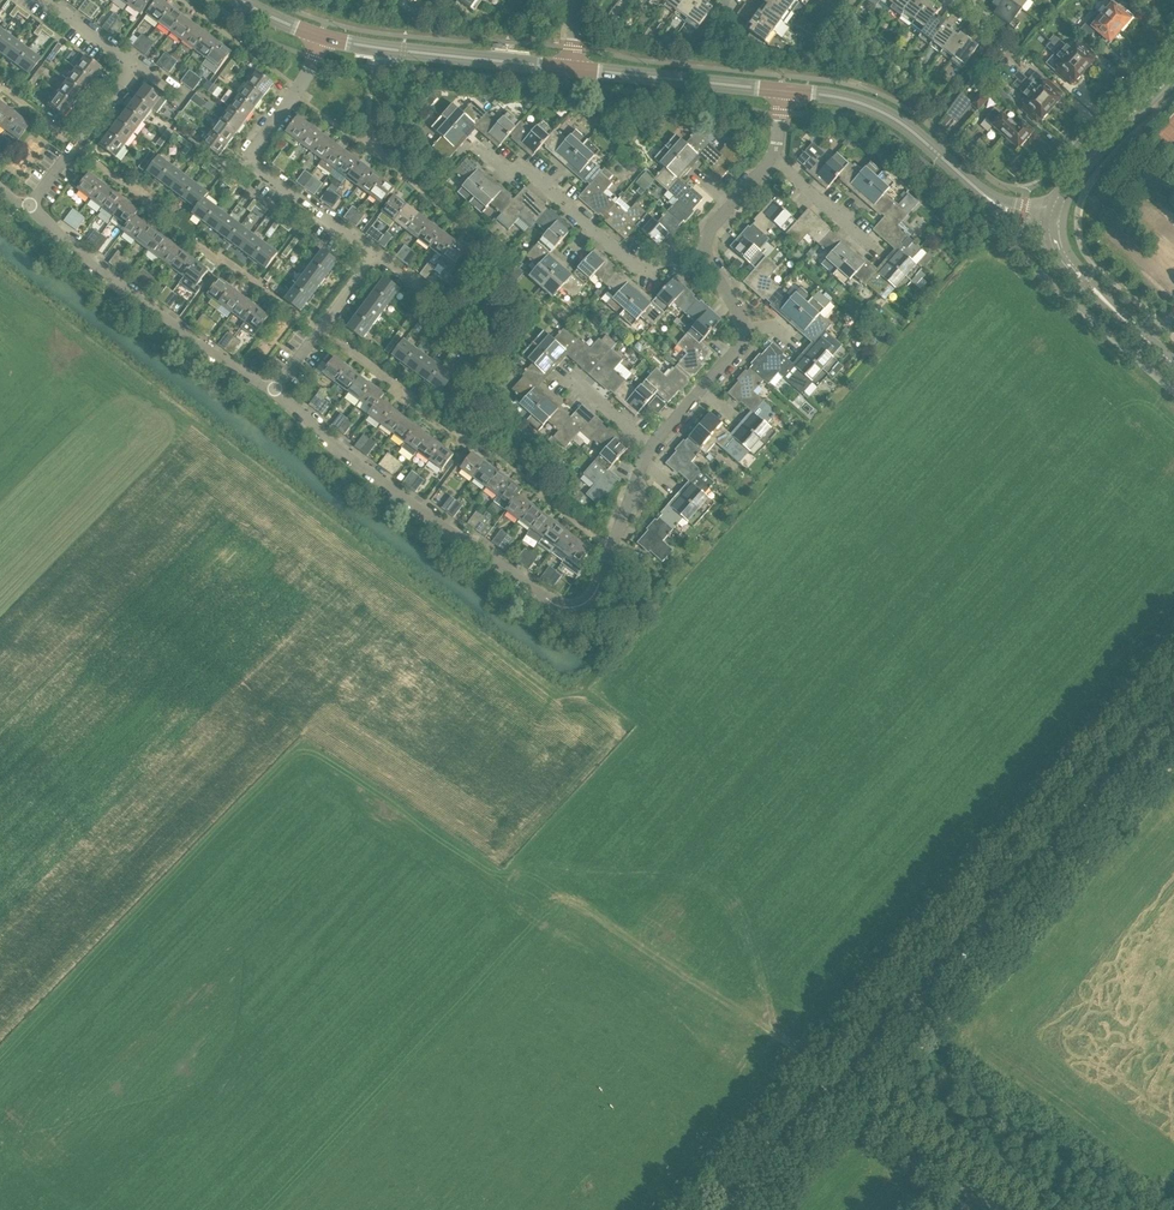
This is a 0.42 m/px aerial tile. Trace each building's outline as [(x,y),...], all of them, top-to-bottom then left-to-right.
[(93,3),(89,0),(86,0),(78,10),(84,14),(93,3)] [(152,0),(133,0),(129,5),(141,15),(152,0)] [(171,7),(161,0),(157,0),(147,14),(159,24),(171,7)] [(483,1),(483,0),(458,0),(475,12),(483,1)] [(664,7),(675,15),(686,0),(669,0),(664,7)] [(675,15),(686,23),(702,0),(686,0),(675,15)] [(686,23),(697,31),(699,29),(699,28),(713,9),(708,5),(708,4),(711,0),(702,0),(686,23)] [(766,3),(763,8),(785,24),(793,13),(789,11),(775,0),(763,0),(766,3)] [(789,11),(793,6),(796,9),(798,9),(801,9),(803,8),(804,6),(801,5),(800,3),(797,0),(775,0),(789,11)] [(890,9),(901,17),(913,0),(897,0),(892,6),(890,9)] [(899,19),(910,27),(911,25),(929,0),(913,0),(901,17),(899,19)] [(910,27),(921,34),(922,32),(922,33),(934,16),(935,17),(936,15),(937,14),(939,11),(941,8),(935,3),(936,1),(937,0),(929,0),(911,25),(910,27)] [(993,14),(1015,30),(1020,23),(1015,19),(1022,9),(1008,0),(995,0),(992,5),(998,8),(993,14)] [(1022,9),(1029,0),(1008,0),(1022,9)] [(1108,9),(1103,15),(1112,24),(1121,31),(1133,17),(1127,12),(1125,14),(1111,2),(1106,7),(1108,9)] [(93,3),(84,14),(91,19),(99,8),(93,3)] [(746,4),(742,9),(774,33),(777,35),(785,24),(763,8),(759,13),(746,4)] [(17,12),(20,8),(16,5),(9,15),(13,18),(17,12)] [(171,32),(183,16),(171,7),(159,24),(171,32)] [(920,35),(918,38),(927,44),(929,46),(955,11),(950,7),(940,20),(935,17),(934,16),(922,33),(922,32),(921,34),(920,35)] [(20,8),(17,12),(27,20),(30,16),(20,8)] [(742,9),(738,15),(740,16),(751,24),(750,26),(747,30),(765,44),(774,33),(742,9)] [(955,11),(929,46),(940,54),(942,50),(956,32),(950,28),(960,14),(955,11)] [(111,16),(102,28),(108,32),(117,21),(120,17),(115,13),(112,17),(111,16)] [(1092,18),(1080,31),(1085,36),(1092,28),(1099,34),(1104,38),(1103,39),(1101,41),(1107,46),(1121,31),(1112,24),(1103,15),(1096,22),(1094,20),(1092,18)] [(183,41),(195,25),(183,16),(171,32),(183,41)] [(117,21),(108,32),(115,37),(123,25),(117,21)] [(956,32),(942,50),(953,58),(976,26),(970,22),(961,35),(956,32)] [(42,31),(45,27),(40,23),(33,33),(37,36),(42,31)] [(661,23),(656,30),(660,34),(666,26),(661,23)] [(194,50),(206,34),(195,25),(183,41),(194,50)] [(953,58),(951,61),(962,70),(978,48),(971,43),(981,30),(976,26),(953,58)] [(45,27),(42,31),(51,38),(54,34),(45,27)] [(15,41),(3,32),(0,36),(0,54),(3,57),(15,41)] [(207,59),(218,43),(206,34),(194,50),(207,59)] [(139,50),(148,39),(142,35),(133,46),(139,50)] [(1055,37),(1051,42),(1058,48),(1063,44),(1055,37)] [(139,50),(145,55),(154,44),(148,39),(139,50)] [(751,43),(758,48),(761,44),(755,39),(751,43)] [(15,41),(3,57),(16,66),(27,50),(15,41)] [(1006,46),(1016,55),(1021,50),(1010,41),(1006,46)] [(1051,42),(1046,47),(1054,54),(1058,49),(1058,48),(1051,42)] [(56,54),(62,47),(57,43),(51,51),(56,54)] [(215,74),(220,69),(231,53),(218,43),(207,59),(203,65),(215,74)] [(1063,44),(1058,48),(1069,58),(1070,57),(1076,63),(1075,65),(1080,70),(1082,69),(1084,71),(1088,67),(1089,67),(1092,64),(1092,63),(1093,62),(1092,61),(1096,56),(1080,43),(1076,48),(1072,52),(1063,44)] [(1000,53),(1004,48),(999,45),(995,50),(1000,53)] [(1056,56),(1047,65),(1055,72),(1060,76),(1070,85),(1072,83),(1074,81),(1075,81),(1076,80),(1078,80),(1080,77),(1080,76),(1084,71),(1082,69),(1080,70),(1075,65),(1076,63),(1070,57),(1069,58),(1058,48),(1058,49),(1054,54),(1056,56)] [(27,50),(16,66),(28,75),(40,59),(27,50)] [(50,63),(56,54),(51,51),(45,59),(50,63)] [(163,68),(171,57),(165,52),(157,64),(163,68)] [(79,53),(70,65),(75,68),(91,80),(100,68),(79,53)] [(181,57),(175,53),(172,57),(171,57),(163,68),(169,73),(178,61),(181,57)] [(227,68),(231,71),(236,64),(232,61),(227,68)] [(34,75),(38,78),(44,71),(39,67),(34,75)] [(75,68),(66,80),(82,92),(91,80),(75,68)] [(225,79),(231,71),(227,68),(220,76),(225,79)] [(913,69),(909,75),(906,79),(916,87),(923,77),(913,69)] [(187,86),(195,75),(189,70),(181,82),(187,86)] [(900,75),(906,79),(909,75),(904,71),(900,75)] [(1019,72),(1014,77),(1018,80),(1029,90),(1036,95),(1037,94),(1042,99),(1040,101),(1047,107),(1050,107),(1051,108),(1054,105),(1056,105),(1059,102),(1058,100),(1059,99),(1058,98),(1062,94),(1047,80),(1036,71),(1028,80),(1019,72)] [(265,96),(274,85),(257,72),(248,84),(265,96)] [(32,87),(38,78),(34,75),(27,83),(32,87)] [(195,75),(187,86),(193,91),(202,79),(195,75)] [(66,80),(57,92),(73,104),(82,92),(66,80)] [(1018,80),(1013,85),(1025,95),(1029,99),(1030,100),(1026,105),(1022,109),(1037,123),(1038,121),(1041,118),(1042,118),(1042,119),(1043,118),(1045,118),(1047,115),(1047,113),(1051,108),(1050,107),(1047,107),(1040,101),(1042,99),(1037,94),(1036,95),(1029,90),(1018,80)] [(917,88),(926,93),(929,88),(921,82),(917,88)] [(213,95),(219,87),(214,84),(208,92),(213,95)] [(248,84),(240,96),(256,108),(265,96),(248,84)] [(146,86),(137,98),(153,110),(152,110),(157,114),(170,97),(154,85),(151,89),(146,86)] [(932,89),(928,95),(932,98),(937,92),(932,89)] [(57,92),(47,105),(63,117),(73,104),(57,92)] [(230,108),(247,121),(256,108),(240,96),(235,92),(225,105),(230,109),(230,108)] [(979,93),(976,96),(970,104),(978,111),(988,100),(979,93)] [(203,109),(204,107),(207,103),(195,95),(191,100),(203,109)] [(152,110),(153,110),(137,98),(128,110),(144,122),(152,110)] [(198,115),(203,109),(191,100),(186,107),(198,115)] [(570,111),(573,107),(574,105),(567,100),(563,107),(570,111)] [(425,101),(419,108),(423,111),(429,105),(425,101)] [(476,126),(486,114),(473,102),(463,114),(453,105),(443,116),(468,139),(475,131),(472,128),(475,125),(476,126)] [(0,113),(0,128),(5,132),(17,116),(5,107),(0,113)] [(193,122),(198,115),(186,107),(182,113),(185,115),(193,122)] [(222,120),(238,132),(247,121),(230,108),(230,109),(222,120)] [(135,134),(144,122),(128,110),(119,122),(135,134)] [(1002,116),(1001,116),(994,110),(987,118),(994,125),(993,125),(1018,147),(1027,136),(1031,132),(1022,124),(1017,129),(1002,116)] [(185,115),(182,113),(180,112),(174,120),(179,123),(185,115)] [(520,122),(508,112),(499,122),(488,112),(486,114),(476,126),(488,137),(489,135),(492,138),(490,141),(498,149),(510,135),(520,122)] [(662,121),(653,114),(646,122),(655,129),(662,121)] [(5,132),(1,137),(13,146),(29,125),(17,116),(5,132)] [(461,147),(468,139),(443,116),(431,129),(442,138),(432,149),(446,161),(456,149),(455,148),(458,145),(461,147)] [(286,133),(282,138),(295,147),(298,142),(311,126),(298,117),(286,133)] [(229,144),(238,132),(222,120),(213,132),(229,144)] [(554,131),(542,121),(533,131),(521,121),(520,122),(510,135),(522,145),(523,144),(526,147),(523,150),(532,158),(536,153),(543,145),(554,131)] [(126,146),(135,134),(119,122),(110,134),(126,146)] [(311,126),(298,142),(310,151),(323,136),(311,126)] [(167,139),(173,132),(168,128),(163,136),(167,139)] [(565,167),(588,141),(576,130),(567,140),(555,130),(554,131),(543,145),(536,153),(543,145),(555,155),(556,154),(560,156),(557,159),(565,167)] [(203,145),(220,157),(229,144),(213,132),(203,145)] [(699,157),(710,145),(696,132),(686,144),(676,135),(665,147),(691,170),(698,162),(695,159),(697,156),(699,157)] [(116,158),(126,146),(110,134),(101,146),(116,158)] [(161,147),(167,139),(163,136),(157,144),(161,147)] [(187,147),(189,143),(180,136),(177,140),(187,147)] [(323,136),(310,151),(322,160),(335,145),(323,136)] [(603,171),(591,161),(600,151),(588,141),(565,167),(573,174),(576,171),(579,174),(578,175),(589,185),(590,185),(601,173),(602,173),(603,171)] [(710,145),(699,157),(711,167),(712,166),(715,169),(713,172),(721,179),(743,154),(730,142),(720,153),(710,145)] [(189,143),(187,147),(182,153),(186,156),(193,146),(189,143)] [(812,158),(804,167),(808,170),(816,177),(817,178),(818,176),(821,179),(818,182),(826,189),(827,190),(831,185),(839,176),(838,176),(849,164),(837,154),(831,161),(829,164),(822,158),(825,154),(813,143),(806,152),(812,158)] [(322,160),(318,165),(330,175),(334,169),(346,153),(335,145),(322,160)] [(684,178),(691,170),(665,147),(655,159),(665,168),(654,179),(668,191),(678,179),(681,175),(684,178)] [(145,160),(149,163),(155,155),(151,152),(145,160)] [(278,169),(287,157),(281,153),(272,165),(278,169)] [(346,153),(334,169),(346,178),(358,162),(346,153)] [(160,182),(172,166),(159,157),(148,173),(160,182)] [(287,157),(278,169),(285,174),(294,162),(287,157)] [(211,165),(213,161),(209,158),(202,168),(207,171),(211,165)] [(874,164),(880,169),(884,163),(879,158),(874,164)] [(470,204),(492,178),(485,172),(482,175),(479,172),(480,171),(467,159),(455,173),(467,184),(458,194),(470,204)] [(143,171),(149,163),(145,160),(139,168),(143,171)] [(213,161),(211,165),(220,172),(223,169),(213,161)] [(358,162),(346,178),(358,187),(370,171),(358,162)] [(849,164),(838,176),(839,176),(851,187),(852,186),(855,188),(855,189),(852,192),(860,198),(868,189),(883,173),(871,162),(868,166),(866,169),(862,173),(859,171),(850,162),(849,164)] [(172,166),(160,182),(172,191),(184,175),(172,166)] [(613,176),(605,168),(603,171),(602,173),(601,173),(590,185),(589,185),(578,199),(586,206),(589,203),(592,206),(591,208),(603,218),(616,204),(604,194),(613,184),(609,180),(613,176)] [(302,187),(311,175),(305,171),(296,183),(302,187)] [(370,171),(358,187),(370,196),(382,180),(370,171)] [(646,191),(655,181),(646,172),(636,183),(646,191)] [(868,189),(860,198),(868,205),(868,206),(870,204),(871,203),(872,204),(874,206),(873,207),(885,217),(885,218),(896,206),(897,204),(892,199),(886,194),(891,187),(895,184),(883,173),(868,189)] [(75,184),(74,186),(76,188),(79,189),(78,190),(91,199),(102,183),(97,180),(90,174),(89,175),(86,180),(81,176),(75,184)] [(185,200),(196,184),(184,175),(172,191),(185,200)] [(311,175),(302,187),(309,192),(317,180),(311,175)] [(231,188),(234,185),(224,178),(221,181),(231,188)] [(502,215),(514,201),(503,191),(501,192),(498,189),(501,186),(492,178),(470,204),(482,215),(491,205),(501,214),(502,215)] [(667,211),(682,224),(704,199),(695,191),(693,194),(690,192),(691,190),(678,179),(668,191),(677,200),(667,211)] [(382,180),(370,196),(383,206),(395,190),(382,180)] [(102,183),(91,199),(103,208),(114,193),(102,183)] [(196,184),(185,200),(197,209),(204,199),(209,193),(196,184)] [(234,185),(231,188),(227,195),(230,197),(238,188),(234,185)] [(536,223),(548,210),(537,200),(535,201),(532,198),(535,195),(526,187),(514,201),(502,215),(501,214),(497,219),(509,230),(519,218),(531,228),(536,223)] [(326,205),(335,193),(329,189),(320,201),(326,205)] [(103,208),(101,211),(113,220),(127,202),(119,197),(114,193),(103,208)] [(335,193),(326,205),(333,210),(341,198),(335,193)] [(877,226),(873,231),(882,238),(882,237),(884,235),(885,236),(887,238),(886,239),(891,244),(892,245),(898,250),(909,238),(914,232),(903,222),(919,204),(919,203),(911,196),(907,193),(906,194),(902,198),(897,204),(896,206),(885,218),(885,217),(880,223),(879,224),(877,226)] [(395,197),(378,218),(390,227),(394,221),(406,205),(395,197)] [(205,224),(216,208),(204,199),(197,209),(193,214),(205,224)] [(255,206),(258,203),(254,200),(247,210),(251,213),(255,206)] [(763,214),(753,225),(767,237),(777,226),(787,235),(797,223),(797,222),(790,216),(773,200),(766,208),(765,209),(767,211),(768,212),(765,215),(763,214)] [(127,202),(113,220),(119,224),(119,230),(123,233),(124,232),(126,229),(128,227),(135,217),(139,211),(127,202)] [(258,203),(255,206),(265,214),(268,210),(258,203)] [(637,227),(648,214),(636,204),(627,214),(616,204),(603,218),(615,229),(616,227),(619,230),(617,233),(625,240),(637,227)] [(407,231),(419,215),(406,205),(394,221),(407,231)] [(350,223),(359,211),(353,207),(344,218),(350,223)] [(217,233),(229,217),(216,208),(205,224),(217,233)] [(71,226),(80,214),(74,209),(65,221),(71,226)] [(797,223),(787,235),(788,236),(791,239),(798,245),(799,245),(807,235),(819,246),(831,232),(819,222),(818,223),(815,220),(817,218),(818,217),(813,212),(809,209),(804,215),(797,222),(797,223)] [(538,244),(551,255),(574,229),(565,222),(562,225),(559,222),(560,221),(548,210),(536,223),(547,234),(538,244)] [(350,223),(356,227),(365,216),(359,211),(350,223)] [(671,236),(682,224),(667,211),(658,222),(648,214),(637,227),(662,249),(670,241),(667,238),(670,235),(671,236)] [(80,214),(71,226),(77,231),(86,219),(80,214)] [(419,240),(431,224),(419,215),(407,231),(419,240)] [(124,232),(123,233),(135,241),(147,225),(135,217),(128,227),(126,229),(124,232)] [(229,217),(217,233),(229,242),(241,226),(229,217)] [(275,231),(280,225),(282,221),(279,218),(271,228),(275,231)] [(282,221),(280,225),(289,232),(292,228),(282,221)] [(430,248),(443,233),(431,224),(419,240),(430,248)] [(147,225),(135,241),(147,250),(159,234),(147,225)] [(738,239),(730,247),(750,265),(755,270),(766,258),(759,251),(769,239),(767,237),(753,225),(742,237),(743,238),(744,239),(742,241),(741,242),(738,239)] [(241,251),(253,235),(241,226),(229,242),(241,251)] [(93,247),(102,235),(96,230),(87,242),(93,247)] [(494,235),(488,230),(483,235),(489,240),(494,235)] [(377,231),(371,239),(378,243),(384,236),(377,231)] [(384,236),(378,243),(384,248),(393,237),(387,232),(384,236)] [(831,232),(819,246),(830,256),(821,265),(834,276),(856,251),(848,244),(845,247),(842,245),(843,243),(831,232)] [(442,258),(454,241),(443,233),(430,248),(442,258)] [(159,234),(147,250),(159,259),(171,243),(159,234)] [(102,235),(93,247),(100,252),(109,239),(102,235)] [(253,235),(241,251),(253,260),(265,244),(253,235)] [(290,245),(294,248),(301,239),(296,236),(290,245)] [(893,252),(886,260),(909,280),(911,282),(912,282),(916,286),(925,276),(921,272),(922,271),(913,263),(912,262),(916,257),(922,250),(920,248),(916,244),(909,238),(898,250),(899,251),(897,253),(897,254),(894,252),(893,252)] [(467,251),(454,241),(442,258),(438,264),(451,273),(467,251)] [(171,243),(159,259),(172,268),(184,252),(171,243)] [(265,244),(253,260),(266,270),(278,254),(265,244)] [(550,256),(551,255),(538,244),(526,257),(538,267),(529,277),(541,288),(564,263),(556,256),(553,259),(550,256)] [(286,259),(294,248),(290,245),(282,255),(286,259)] [(402,262),(411,250),(405,246),(396,257),(402,262)] [(411,250),(402,262),(409,267),(417,255),(411,250)] [(606,286),(618,272),(607,262),(605,263),(602,260),(605,257),(596,250),(574,275),(586,286),(594,276),(606,286)] [(116,268),(125,256),(119,251),(110,263),(116,268)] [(313,263),(329,275),(338,262),(322,251),(313,263)] [(856,251),(834,276),(845,287),(850,282),(854,277),(862,283),(865,287),(867,284),(867,285),(868,284),(872,280),(878,273),(873,269),(871,267),(868,265),(867,264),(866,263),(865,264),(863,263),(861,261),(862,260),(864,258),(856,251)] [(184,252),(172,268),(184,277),(195,261),(184,252)] [(125,256),(116,268),(122,273),(131,260),(125,256)] [(755,270),(743,283),(752,291),(754,287),(758,290),(756,292),(764,299),(765,297),(770,301),(781,289),(769,279),(778,268),(766,258),(755,270)] [(278,260),(272,269),(276,273),(283,263),(278,260)] [(738,270),(743,264),(738,260),(733,266),(738,270)] [(868,284),(867,285),(868,285),(885,300),(895,289),(897,292),(901,295),(911,282),(909,280),(886,260),(879,268),(882,271),(881,272),(879,274),(878,273),(872,280),(868,284)] [(184,277),(179,283),(196,296),(205,283),(201,280),(206,274),(208,271),(195,261),(184,277)] [(320,287),(329,275),(313,263),(304,275),(320,287)] [(426,280),(435,268),(429,263),(420,275),(426,280)] [(586,286),(574,275),(573,276),(569,273),(572,270),(564,263),(541,288),(553,299),(562,288),(574,299),(586,286)] [(139,286),(149,274),(143,269),(134,282),(139,286)] [(272,269),(264,279),(268,283),(276,273),(272,269)] [(620,317),(643,291),(635,284),(633,288),(629,285),(631,283),(618,272),(606,286),(618,296),(608,307),(620,317)] [(139,286),(146,291),(156,279),(149,274),(139,286)] [(310,299),(320,287),(304,275),(295,287),(310,299)] [(375,291),(391,302),(400,290),(384,278),(375,291)] [(684,314),(697,300),(686,290),(684,292),(681,289),(684,285),(676,278),(653,303),(665,314),(673,304),(684,314)] [(214,279),(208,288),(212,291),(208,296),(213,299),(209,304),(217,310),(221,305),(233,289),(220,280),(219,282),(214,279)] [(421,288),(433,297),(437,292),(425,283),(421,288)] [(301,312),(310,299),(295,287),(285,300),(301,312)] [(164,304),(173,292),(167,288),(158,300),(164,304)] [(428,304),(433,297),(421,288),(416,295),(428,304)] [(233,289),(221,305),(233,314),(245,298),(233,289)] [(781,289),(770,301),(772,302),(770,304),(780,313),(782,311),(785,314),(783,316),(782,317),(791,325),(813,299),(801,289),(792,299),(781,289)] [(437,292),(434,296),(445,304),(445,295),(439,290),(437,292)] [(381,315),(391,302),(375,291),(366,303),(381,315)] [(665,314),(653,303),(652,305),(649,302),(651,298),(643,291),(620,317),(631,328),(640,318),(652,328),(665,314)] [(173,292),(164,304),(170,309),(180,297),(173,292)] [(813,299),(791,325),(798,332),(801,329),(805,332),(803,333),(808,338),(815,343),(826,331),(826,332),(828,330),(832,325),(820,315),(825,310),(831,303),(819,292),(813,299)] [(245,298),(233,314),(241,320),(245,323),(257,307),(245,298)] [(688,334),(700,344),(722,319),(714,312),(711,315),(708,313),(710,311),(697,300),(684,314),(696,325),(688,334)] [(357,315),(372,327),(381,315),(366,303),(357,315)] [(244,325),(242,328),(254,337),(257,332),(258,332),(259,330),(261,332),(263,333),(271,322),(268,319),(270,317),(257,307),(245,323),(244,325)] [(201,331),(210,319),(204,315),(195,327),(201,331)] [(363,340),(372,327),(357,315),(348,328),(363,340)] [(403,327),(407,329),(414,320),(410,317),(403,327)] [(210,319),(201,331),(208,336),(217,324),(210,319)] [(431,331),(434,327),(425,320),(422,324),(431,331)] [(434,327),(431,331),(441,338),(444,334),(434,327)] [(544,331),(533,342),(560,365),(566,358),(563,355),(566,352),(567,353),(578,340),(572,335),(566,330),(565,329),(564,329),(554,340),(544,331)] [(810,345),(803,354),(829,376),(833,379),(834,378),(840,383),(845,377),(839,372),(843,367),(839,364),(832,357),(842,346),(840,344),(838,342),(836,340),(833,338),(826,332),(826,331),(815,343),(816,345),(813,348),(810,345)] [(392,342),(396,344),(402,335),(399,332),(392,342)] [(225,350),(234,338),(228,333),(219,345),(225,350)] [(688,334),(677,346),(687,355),(678,366),(692,378),(713,353),(701,343),(700,344),(688,334)] [(578,340),(567,353),(573,358),(579,363),(581,362),(584,364),(581,368),(589,374),(612,349),(616,343),(607,335),(602,341),(600,338),(594,344),(591,348),(579,338),(578,340)] [(225,350),(232,354),(241,342),(234,338),(225,350)] [(456,349),(459,345),(449,338),(446,342),(456,349)] [(856,338),(852,342),(858,347),(862,343),(856,338)] [(405,366),(417,350),(405,341),(392,357),(405,366)] [(388,354),(396,344),(392,342),(384,351),(388,354)] [(533,342),(522,355),(533,364),(523,375),(524,376),(525,377),(537,388),(542,382),(543,381),(547,376),(546,374),(549,371),(552,374),(560,365),(533,342)] [(773,344),(751,369),(764,381),(768,385),(778,374),(784,379),(795,367),(788,361),(782,356),(782,357),(781,357),(780,356),(778,355),(781,351),(773,344)] [(459,345),(456,349),(465,356),(468,352),(459,345)] [(612,349),(589,374),(598,382),(601,379),(604,382),(602,383),(614,393),(626,380),(632,374),(631,373),(635,369),(633,368),(630,372),(620,364),(624,360),(612,349)] [(417,350),(405,366),(417,375),(429,359),(417,350)] [(795,367),(784,379),(786,381),(798,391),(802,395),(812,383),(818,389),(829,376),(803,354),(796,362),(799,364),(796,368),(795,367)] [(335,358),(323,374),(336,384),(348,368),(335,358)] [(429,384),(441,368),(429,359),(417,375),(429,384)] [(647,379),(646,380),(659,391),(660,390),(663,393),(660,396),(669,403),(691,379),(692,378),(678,366),(668,378),(656,368),(647,379)] [(348,368),(336,384),(348,393),(360,377),(348,368)] [(441,368),(429,384),(441,393),(454,377),(441,368)] [(751,369),(728,394),(736,402),(739,399),(742,401),(741,403),(747,408),(753,413),(763,402),(754,393),(764,381),(751,369)] [(360,377),(348,393),(360,402),(372,386),(360,377)] [(525,377),(513,390),(525,401),(515,411),(527,422),(550,396),(542,389),(539,392),(536,389),(537,388),(525,377)] [(626,380),(614,393),(626,404),(627,403),(630,405),(631,406),(629,408),(628,409),(636,416),(639,413),(641,411),(645,406),(659,391),(646,380),(637,390),(626,380)] [(464,386),(459,382),(456,387),(460,391),(464,386)] [(372,386),(360,402),(372,411),(381,400),(384,395),(372,386)] [(316,411),(325,398),(319,393),(309,406),(316,411)] [(550,396),(527,422),(539,432),(548,422),(559,431),(560,432),(561,431),(572,418),(560,408),(559,409),(556,406),(558,403),(550,396)] [(325,398),(316,411),(322,415),(331,403),(325,398)] [(370,413),(368,416),(381,425),(393,409),(381,400),(372,411),(370,413)] [(748,415),(741,423),(766,446),(777,435),(767,425),(777,414),(763,402),(753,413),(754,414),(751,418),(748,415)] [(559,431),(554,437),(554,438),(566,448),(573,441),(573,440),(580,432),(592,442),(593,441),(605,427),(594,417),(594,416),(592,418),(590,416),(589,415),(590,414),(592,412),(586,407),(583,405),(579,409),(578,411),(572,418),(561,431),(560,432),(559,431)] [(648,405),(644,410),(648,414),(653,409),(648,405)] [(393,409),(381,425),(394,434),(405,418),(393,409)] [(338,431),(348,419),(341,414),(332,426),(338,431)] [(710,414),(688,439),(702,451),(706,454),(715,443),(721,449),(732,436),(721,426),(722,424),(719,421),(710,414)] [(405,418),(394,434),(405,443),(406,444),(418,428),(405,418)] [(348,419),(338,431),(345,436),(354,424),(348,419)] [(732,436),(721,449),(738,463),(748,452),(756,458),(766,446),(741,423),(734,431),(737,434),(733,437),(732,436)] [(605,427),(593,441),(604,451),(596,460),(609,471),(619,460),(622,456),(631,447),(622,439),(619,442),(616,439),(617,438),(605,427)] [(405,443),(402,448),(414,457),(417,452),(418,452),(429,436),(418,428),(406,444),(405,443)] [(361,452),(370,440),(364,435),(355,447),(361,452)] [(429,436),(418,452),(430,462),(442,446),(429,436)] [(688,439),(666,464),(674,472),(677,468),(680,471),(679,473),(685,478),(690,483),(701,471),(692,463),(702,451),(688,439)] [(370,440),(361,452),(368,457),(377,445),(370,440)] [(442,446),(430,462),(442,471),(445,467),(448,469),(454,461),(451,459),(454,455),(442,446)] [(386,471),(395,458),(388,453),(379,465),(386,471)] [(467,454),(460,463),(464,466),(462,469),(475,479),(486,463),(474,454),(471,457),(467,454)] [(386,471),(392,475),(401,463),(395,458),(386,471)] [(594,462),(584,474),(596,485),(587,495),(596,503),(599,506),(610,493),(622,480),(613,473),(610,476),(607,473),(609,471),(596,460),(594,462)] [(486,463),(475,479),(487,488),(498,472),(486,463)] [(410,489),(419,476),(413,471),(403,484),(410,489)] [(686,485),(679,493),(705,516),(714,505),(704,496),(715,483),(703,473),(701,471),(690,483),(692,485),(689,488),(686,485)] [(498,472),(487,488),(499,497),(510,481),(498,472)] [(416,493),(425,481),(419,476),(410,489),(416,493)] [(499,497),(495,502),(507,511),(511,506),(519,495),(523,491),(510,481),(499,497)] [(670,506),(660,518),(673,530),(683,519),(694,528),(705,516),(679,493),(672,501),(675,504),(672,507),(671,507),(670,506)] [(511,506),(507,511),(520,520),(531,505),(527,501),(519,495),(511,506)] [(448,513),(458,501),(451,496),(442,509),(448,513)] [(454,518),(456,516),(464,506),(458,501),(448,513),(454,518)] [(531,505),(520,520),(532,529),(544,514),(531,505)] [(474,529),(484,517),(477,512),(468,524),(474,529)] [(532,529),(528,535),(540,545),(544,539),(556,523),(544,514),(532,529)] [(474,529),(481,534),(490,521),(484,517),(474,529)] [(660,518),(637,543),(645,550),(648,547),(651,550),(650,552),(663,563),(673,550),(663,541),(673,530),(660,518)] [(544,539),(540,545),(552,554),(552,553),(556,548),(568,532),(563,528),(556,523),(544,539)] [(499,548),(509,535),(502,530),(493,543),(499,548)] [(556,548),(552,553),(563,561),(565,562),(568,557),(580,541),(568,532),(556,548)] [(509,535),(499,548),(505,552),(515,540),(509,535)] [(563,561),(561,564),(563,565),(564,563),(579,572),(577,575),(578,576),(584,568),(586,562),(585,561),(592,551),(580,541),(568,557),(565,562),(563,561)] [(526,548),(517,561),(524,566),(533,554),(532,553),(526,548)] [(533,554),(524,566),(530,570),(539,558),(538,557),(533,554)] [(548,584),(557,571),(550,566),(541,579),(548,584)] [(557,571),(548,584),(554,588),(563,576),(557,571)]
